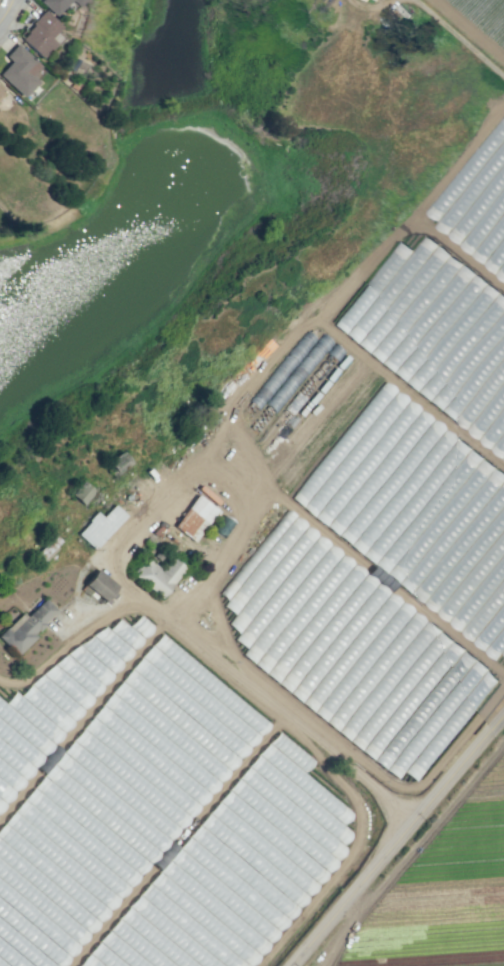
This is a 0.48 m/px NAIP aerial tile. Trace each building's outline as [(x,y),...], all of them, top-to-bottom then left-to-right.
[(55,14),(39,0),(68,0),(55,14)] [(49,38),(60,27),(43,10),(31,23),(33,24),(20,38),(41,58),(55,42),(49,38)] [(40,65),(17,42),(4,55),(10,61),(0,71),(0,75),(21,95),(36,80),(30,75),(40,65)] [(404,269),(415,277),(411,283),(419,288),(423,281),(427,284),(448,252),(425,237),(404,269)] [(69,493),(81,505),(93,492),(81,480),(69,493)] [(174,529),(195,542),(215,508),(194,495),(174,529)] [(124,515),(113,504),(101,517),(95,512),(75,533),(93,549),(124,515)] [(365,542),(368,537),(359,533),(352,548),(361,552),(364,547),(368,549),(364,557),(374,562),(380,549),(365,542)] [(503,561),(493,565),(483,565),(464,573),(463,568),(443,576),(443,556),(427,583),(411,574),(382,585),(503,654),(503,561)] [(159,597),(185,568),(172,557),(161,570),(147,558),(132,574),(159,597)] [(104,601),(116,585),(95,569),(79,589),(88,595),(91,591),(104,601)] [(35,636),(33,634),(55,610),(42,598),(25,616),(20,612),(0,633),(0,639),(17,655),(35,636)] [(357,747),(371,758),(374,760),(397,779),(403,771),(415,781),(494,682),(499,679),(429,632),(431,638),(436,645),(439,651),(444,658),(418,707),(409,704),(395,722),(357,747)] [(354,746),(370,744),(368,730),(353,733),(354,746)]
